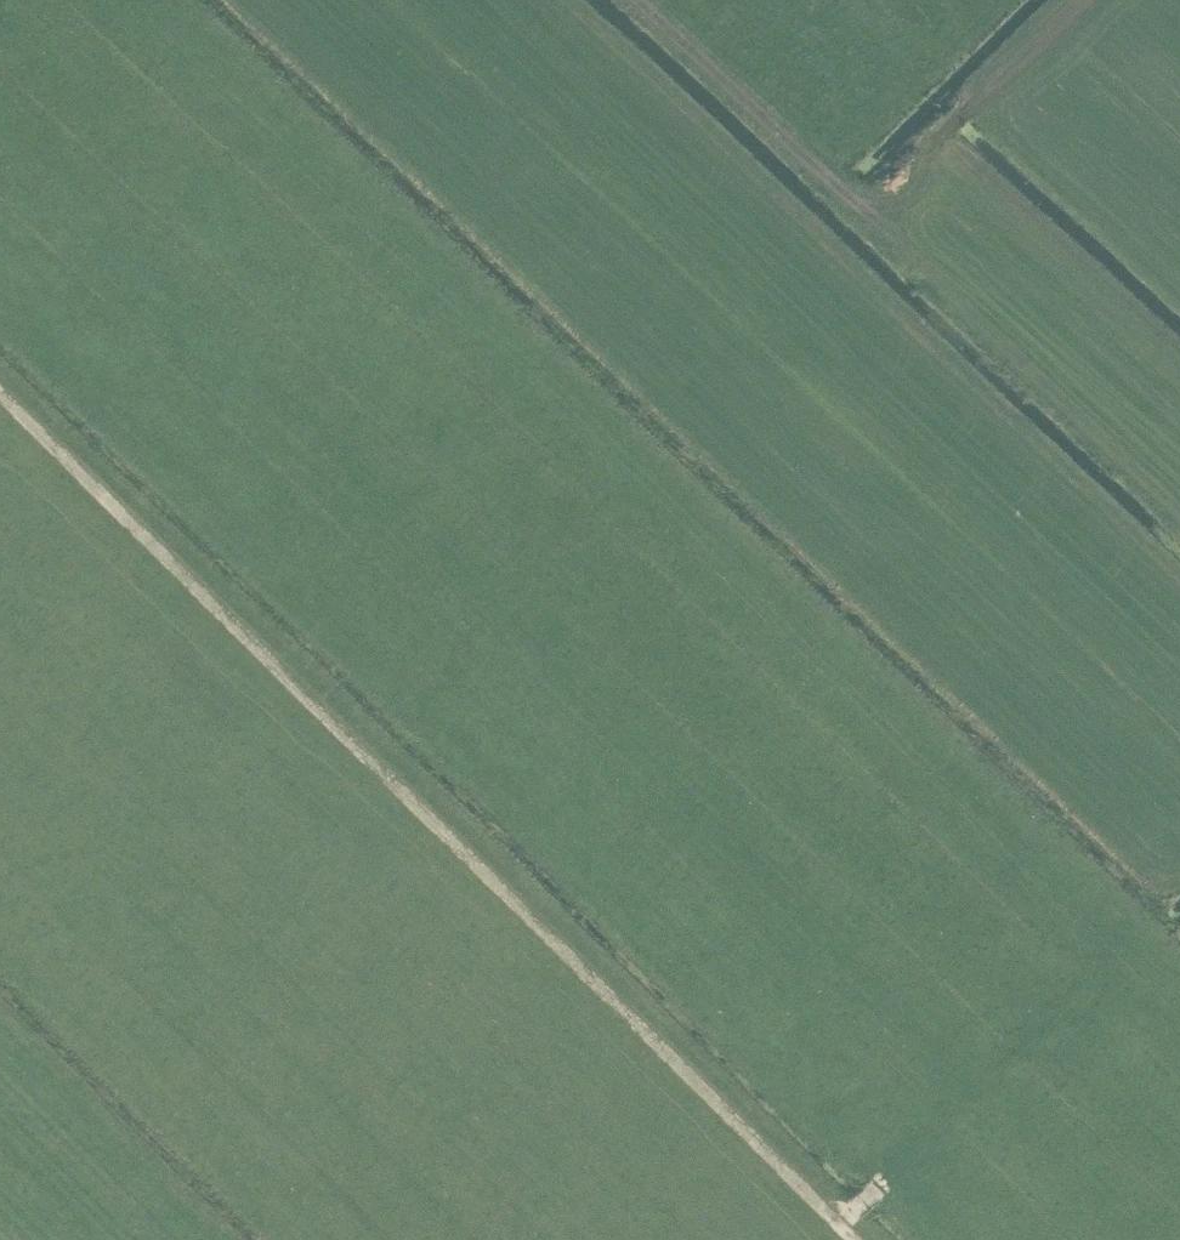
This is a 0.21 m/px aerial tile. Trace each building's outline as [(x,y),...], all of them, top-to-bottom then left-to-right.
[(862,1181),(862,1205),(880,1205),(880,1181),(862,1181)]
